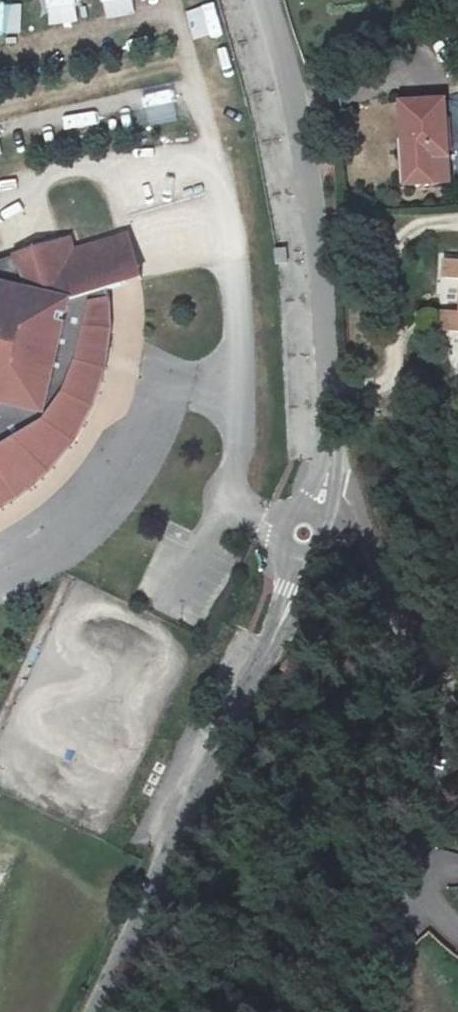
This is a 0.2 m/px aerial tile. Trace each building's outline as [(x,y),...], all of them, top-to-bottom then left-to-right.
[(417,156),(457,156),(457,151),(457,103),(454,104),(455,80),(423,79),(418,112),(417,156)] [(120,235),(134,280),(146,276),(133,232),(120,235)] [(4,507),(20,497),(40,482),(50,471),(71,450),(82,436),(91,411),(109,374),(113,348),(115,286),(134,280),(120,235),(74,246),(71,237),(0,256),(0,501),(4,507)] [(288,249),(277,249),(277,266),(289,266),(288,249)] [(294,662),(283,657),(277,671),(288,676),(294,662)]
